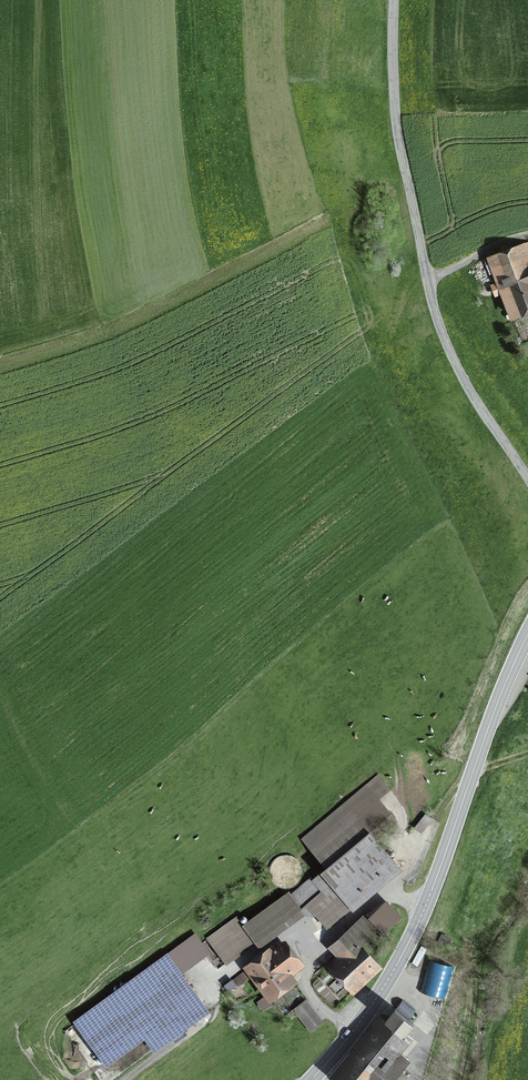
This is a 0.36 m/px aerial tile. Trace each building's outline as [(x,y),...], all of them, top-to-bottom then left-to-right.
[(487,258),(497,284),(492,286),(496,295),(500,293),(505,307),(504,307),(507,315),(527,307),(527,243),(487,258)] [(302,839),(326,867),(369,831),(374,837),(394,820),(367,785),(302,839)] [(326,867),(321,871),(347,902),(366,887),(370,892),(399,867),(374,837),(369,831),(326,867)] [(349,904),(347,902),(321,871),(312,879),(310,877),(296,889),(307,903),(325,925),(349,904)] [(287,892),(243,924),(255,941),(307,903),(296,889),(289,895),(287,892)] [(332,947),(339,954),(330,962),(352,986),(378,964),(366,951),(383,936),(365,915),(332,947)] [(227,962),(255,941),(243,924),(238,916),(209,937),(227,962)] [(176,971),(205,950),(195,936),(77,1021),(107,1063),(158,1026),(167,1039),(205,1011),(176,971)] [(250,967),(271,995),(290,981),(288,977),(301,967),(282,943),(250,967)] [(422,988),(447,994),(455,962),(429,956),(422,988)] [(228,984),(231,989),(247,977),(243,972),(228,984)] [(295,1010),(313,1031),(325,1021),(308,1000),(295,1010)] [(395,1008),(385,1020),(403,1035),(413,1023),(395,1008)] [(403,1035),(385,1020),(338,1076),(343,1079),(388,1079),(404,1061),(393,1051),(405,1036),(403,1035)] [(126,1064),(152,1051),(147,1041),(121,1054),(126,1064)]
